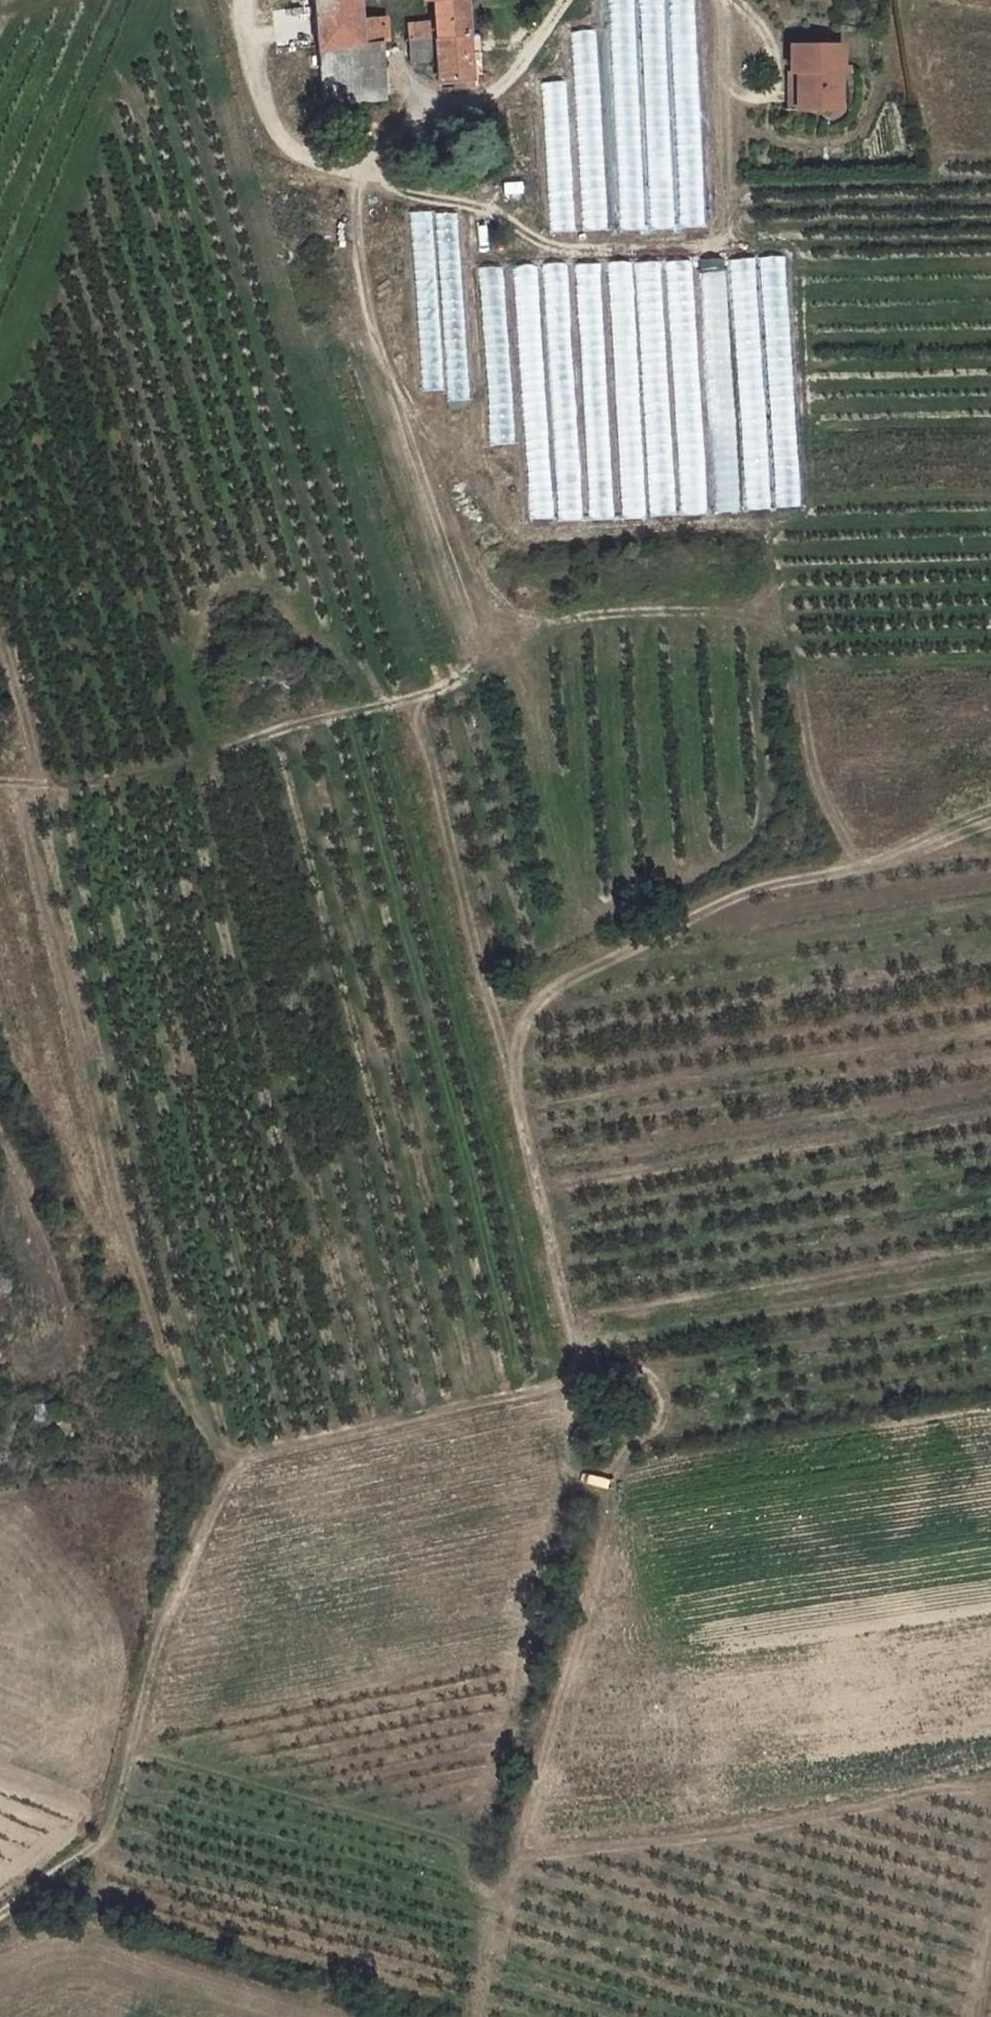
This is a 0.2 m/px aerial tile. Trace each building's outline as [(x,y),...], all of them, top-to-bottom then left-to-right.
[(318,50),(363,47),(362,21),(360,0),(315,0),(318,50)] [(435,35),(435,56),(436,78),(469,76),(465,0),(434,0),(435,35)] [(665,0),(608,0),(618,230),(674,228),(665,0)] [(680,228),(705,227),(695,0),(669,0),(680,228)] [(387,20),(362,21),(363,47),(388,45),(387,20)] [(435,56),(435,35),(414,38),(414,56),(435,56)] [(839,40),(789,42),(789,69),(795,69),(796,104),(838,102),(837,61),(840,61),(839,40)] [(840,61),(837,61),(838,102),(848,102),(847,61),(840,61)] [(789,69),(786,69),(787,104),(796,104),(795,69),(789,69)] [(548,232),(575,231),(567,81),(541,82),(548,232)] [(739,511),(726,258),(698,259),(711,513),(739,511)] [(609,263),(621,520),(647,518),(647,516),(706,513),(694,260),(663,262),(663,261),(609,263)] [(556,521),(582,520),(568,263),(542,264),(548,369),(522,371),(530,520),(556,519),(556,521)] [(590,520),(614,519),(600,263),(576,265),(590,520)] [(538,268),(520,267),(518,309),(537,310),(538,268)]
